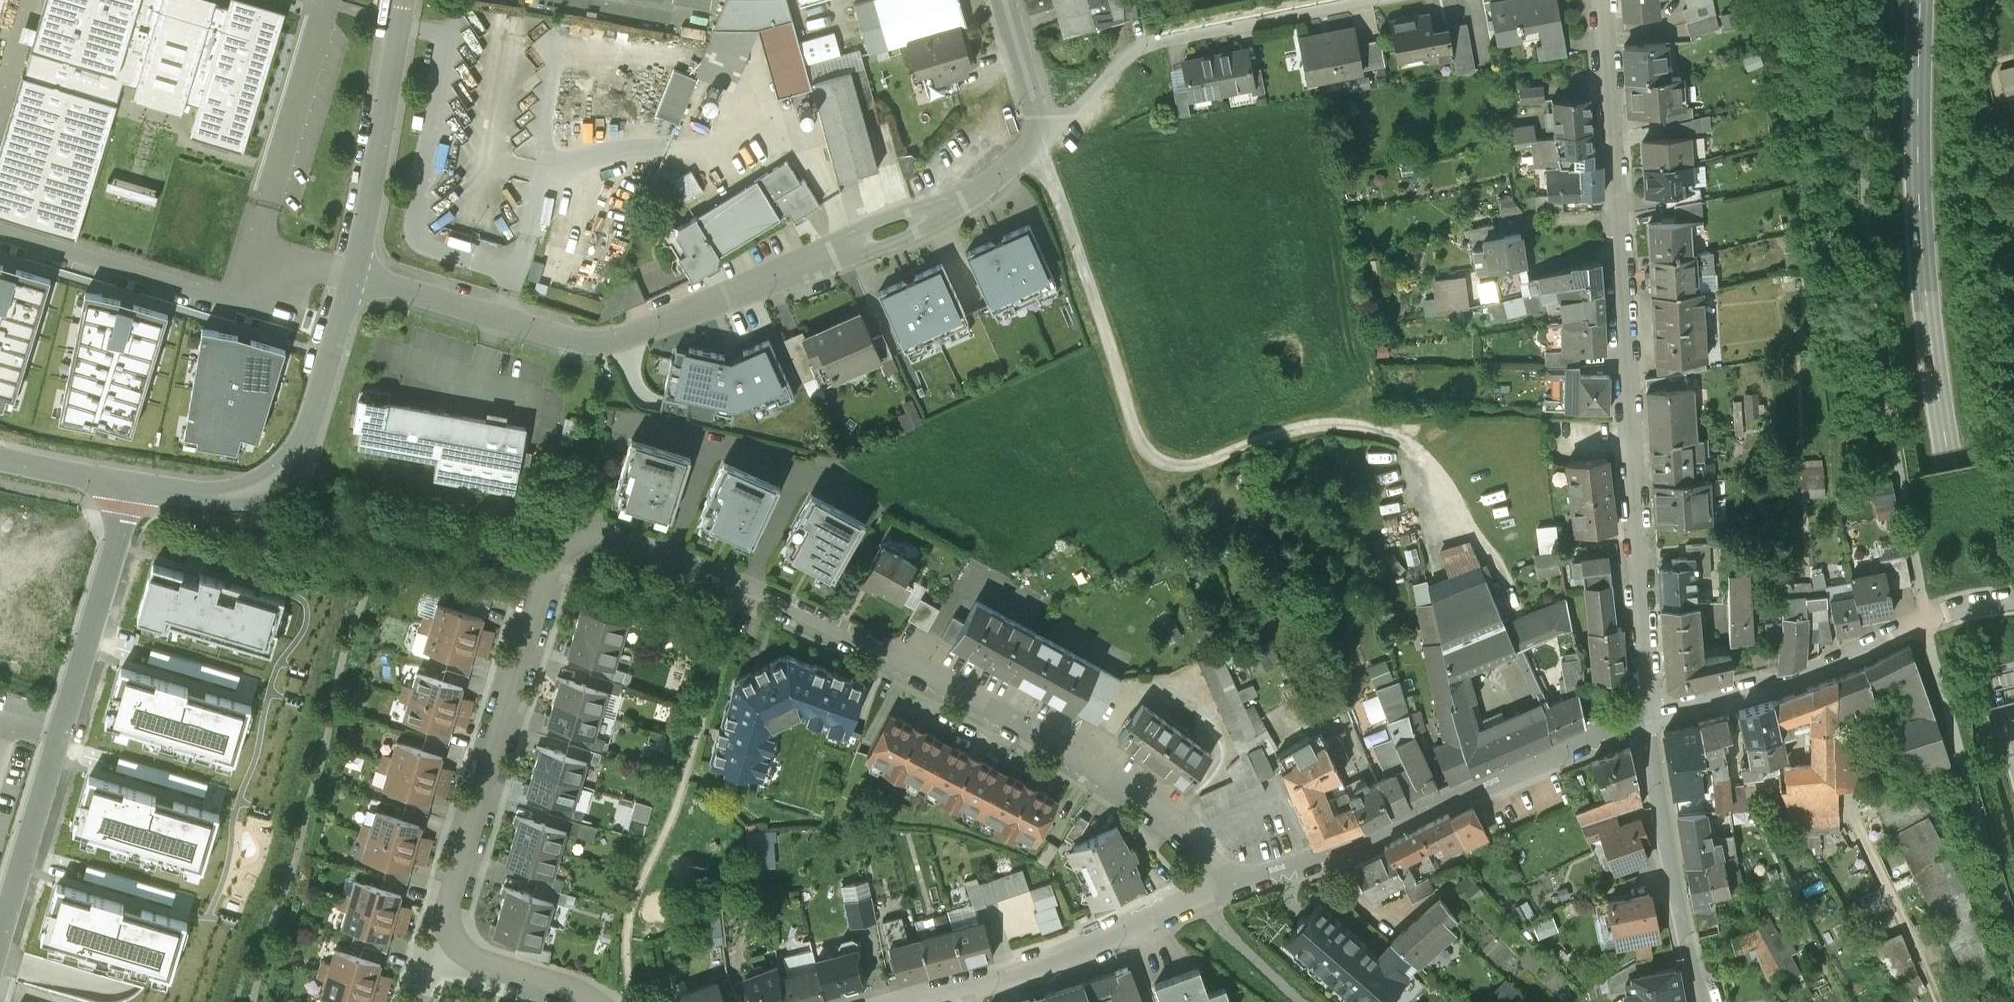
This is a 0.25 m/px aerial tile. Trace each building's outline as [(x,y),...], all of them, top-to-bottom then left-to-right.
[(187,115),(182,132),(252,152),(293,11),(253,0),(220,0),(49,0),(0,168),(0,217),(85,242),(127,98),(187,115)] [(787,0),(725,0),(714,30),(756,29),(775,98),(812,90),(805,64),(787,0)] [(853,4),(868,52),(909,40),(957,26),(965,24),(958,0),(866,0),(853,4)] [(1030,13),(1056,5),(1064,36),(1095,28),(1088,0),(1026,0),(1030,13)] [(1095,28),(1123,20),(1123,0),(1088,0),(1095,28)] [(1489,4),(1497,44),(1521,39),(1520,30),(1522,30),(1521,24),(1537,21),(1542,45),(1564,41),(1556,0),(1508,0),(1489,4)] [(1623,18),(1658,15),(1657,0),(1621,0),(1623,18)] [(1688,7),(1682,9),(1686,23),(1716,14),(1712,0),(1686,0),(1688,7)] [(1735,9),(1719,14),(1723,28),(1739,23),(1738,23),(1738,22),(1735,9)] [(1429,13),(1389,21),(1395,53),(1425,47),(1428,62),(1453,58),(1447,26),(1432,29),(1429,13)] [(1716,14),(1686,23),(1690,36),(1720,28),(1716,14)] [(1465,23),(1447,26),(1453,58),(1456,74),(1474,70),(1465,23)] [(957,26),(909,40),(918,71),(922,70),(930,97),(958,88),(954,75),(965,72),(958,46),(962,44),(957,26)] [(1354,27),(1298,38),(1307,81),(1362,70),(1357,43),(1354,27)] [(695,78),(732,93),(756,29),(714,30),(695,78)] [(1380,38),(1357,43),(1362,70),(1385,65),(1380,38)] [(1665,43),(1624,45),(1626,80),(1668,78),(1665,43)] [(859,49),(805,64),(812,90),(837,179),(878,168),(861,109),(875,105),(859,49)] [(1244,49),(1214,55),(1222,93),(1250,87),(1252,87),(1248,70),(1244,49)] [(1758,53),(1742,59),(1746,71),(1763,65),(1758,53)] [(1214,55),(1184,61),(1190,89),(1192,98),(1222,93),(1214,55)] [(1989,63),(1996,102),(2013,99),(2013,58),(1989,63)] [(680,120),(691,72),(665,66),(654,114),(680,120)] [(1260,68),(1248,70),(1252,87),(1250,87),(1251,94),(1265,91),(1260,68)] [(1668,78),(1626,80),(1628,114),(1662,112),(1665,112),(1665,108),(1682,107),(1682,106),(1680,77),(1668,78)] [(1543,86),(1519,88),(1520,103),(1544,101),(1543,86)] [(1190,89),(1173,92),(1174,98),(1178,116),(1190,114),(1187,99),(1192,98),(1190,89)] [(1588,96),(1551,99),(1554,133),(1555,133),(1591,130),(1588,96)] [(1682,107),(1665,108),(1665,112),(1662,112),(1665,123),(1693,117),(1692,106),(1682,106),(1682,107)] [(1709,113),(1693,117),(1693,130),(1710,128),(1709,113)] [(1693,117),(1665,123),(1666,137),(1689,135),(1689,138),(1694,137),(1693,130),(1693,117)] [(1533,125),(1511,127),(1513,143),(1532,140),(1535,140),(1533,125)] [(1591,130),(1555,133),(1552,137),(1556,153),(1579,152),(1592,151),(1591,130)] [(1666,137),(1663,137),(1663,139),(1642,141),(1644,166),(1691,163),(1689,138),(1689,135),(1666,137)] [(1535,140),(1532,140),(1536,166),(1546,165),(1559,165),(1556,153),(1552,137),(1535,140)] [(1579,152),(1556,153),(1559,165),(1579,165),(1579,152)] [(786,162),(756,179),(779,219),(788,214),(792,221),(818,206),(802,180),(799,182),(786,162)] [(1644,166),(1646,194),(1693,191),(1691,163),(1644,166)] [(1601,164),(1579,165),(1580,178),(1580,197),(1602,196),(1601,164)] [(1559,165),(1546,165),(1546,179),(1580,178),(1579,165),(1559,165)] [(672,177),(684,198),(702,188),(690,167),(672,177)] [(1580,178),(1546,179),(1547,196),(1561,197),(1580,197),(1580,178)] [(756,179),(695,215),(719,255),(779,219),(756,179)] [(1522,213),(1509,195),(1501,195),(1503,213),(1522,213)] [(1701,199),(1674,204),(1675,220),(1689,219),(1690,231),(1703,230),(1701,199)] [(695,215),(679,224),(675,238),(671,241),(693,278),(715,266),(719,255),(695,215)] [(1675,220),(1648,222),(1650,255),(1691,253),(1690,231),(1689,219),(1675,220)] [(1493,223),(1468,228),(1471,242),(1495,238),(1493,223)] [(1027,229),(1004,240),(1003,238),(993,243),(993,244),(971,255),(991,300),(1007,293),(1005,288),(1029,277),(1031,282),(1047,274),(1027,229)] [(1799,230),(1789,232),(1792,253),(1783,254),(1786,271),(1805,266),(1799,230)] [(1495,238),(1471,242),(1474,258),(1481,257),(1482,261),(1475,262),(1477,272),(1501,267),(1525,263),(1519,233),(1495,238)] [(1691,253),(1650,255),(1653,292),(1696,290),(1694,253),(1691,253)] [(1599,262),(1571,267),(1572,268),(1553,272),(1554,272),(1528,278),(1527,274),(1503,278),(1485,282),(1483,284),(1486,302),(1520,293),(1545,288),(1557,285),(1578,280),(1580,291),(1601,292),(1599,262)] [(0,263),(0,407),(3,407),(6,396),(13,398),(50,277),(2,263),(0,263)] [(1525,263),(1501,267),(1503,278),(1527,274),(1525,263)] [(960,314),(940,269),(917,279),(916,277),(905,282),(906,284),(883,294),(903,339),(920,332),(918,328),(942,317),(944,321),(960,314)] [(1463,276),(1440,280),(1445,313),(1467,307),(1463,276)] [(618,297),(623,307),(645,296),(638,280),(625,286),(628,292),(618,297)] [(1601,292),(1580,291),(1578,280),(1557,285),(1545,288),(1546,298),(1547,297),(1562,294),(1562,316),(1583,312),(1585,318),(1603,318),(1601,292)] [(1546,298),(1545,288),(1520,293),(1486,302),(1490,318),(1548,304),(1547,297),(1546,298)] [(1653,292),(1652,293),(1657,362),(1706,358),(1701,289),(1696,290),(1653,292)] [(120,298),(85,290),(58,419),(94,427),(95,421),(131,433),(168,313),(120,298)] [(859,310),(828,325),(829,327),(806,338),(805,335),(803,336),(808,348),(813,360),(807,362),(813,376),(818,386),(820,385),(817,379),(831,373),(832,376),(837,374),(836,371),(860,360),(862,366),(878,359),(880,358),(871,337),(859,310)] [(1603,323),(1563,323),(1563,350),(1563,351),(1567,351),(1578,351),(1604,350),(1603,323)] [(235,333),(202,328),(184,434),(198,436),(197,444),(236,452),(241,433),(258,439),(284,348),(235,333)] [(882,332),(871,337),(880,358),(878,359),(879,361),(892,355),(882,332)] [(794,397),(769,340),(743,352),(744,354),(731,360),(724,358),(725,355),(690,348),(689,351),(677,348),(673,360),(671,360),(665,388),(687,393),(685,399),(736,410),(750,403),(753,409),(776,398),(778,404),(794,397)] [(808,348),(791,356),(802,381),(813,376),(807,362),(813,360),(808,348)] [(1567,351),(1563,351),(1563,350),(1545,351),(1545,367),(1578,367),(1578,351),(1567,351)] [(1579,374),(1578,367),(1545,367),(1545,376),(1565,376),(1565,400),(1544,399),(1544,410),(1578,411),(1578,374),(1579,374)] [(1686,371),(1645,378),(1646,391),(1688,388),(1686,371)] [(1579,374),(1578,374),(1578,411),(1608,412),(1609,376),(1579,374)] [(1688,388),(1646,391),(1649,445),(1691,439),(1697,438),(1694,387),(1688,388)] [(526,427),(387,402),(388,398),(379,397),(380,390),(370,388),(366,389),(362,390),(360,394),(359,397),(358,397),(353,426),(361,428),(358,445),(437,459),(433,478),(514,492),(526,427)] [(1756,392),(1742,393),(1744,418),(1758,417),(1756,392)] [(1697,438),(1691,439),(1692,458),(1702,458),(1700,437),(1697,438)] [(1691,439),(1650,444),(1653,482),(1693,479),(1692,458),(1691,439)] [(690,458),(632,440),(616,490),(622,492),(618,503),(671,519),(690,458)] [(1607,459),(1566,463),(1574,533),(1615,529),(1607,459)] [(1823,461),(1799,461),(1800,497),(1823,496),(1823,461)] [(780,487),(724,462),(702,510),(707,512),(703,523),(753,546),(780,487)] [(1693,479),(1653,482),(1655,523),(1710,521),(1708,479),(1693,479)] [(835,580),(865,524),(811,494),(780,550),(835,580)] [(1555,526),(1535,528),(1538,555),(1544,554),(1555,552),(1559,552),(1555,526)] [(1469,542),(1436,551),(1446,579),(1427,584),(1433,601),(1486,579),(1469,542)] [(1708,544),(1685,546),(1686,559),(1709,558),(1708,544)] [(916,565),(882,546),(861,583),(877,592),(879,588),(902,601),(914,581),(909,578),(916,565)] [(1555,552),(1544,554),(1546,566),(1557,564),(1555,552)] [(1905,554),(1881,559),(1883,570),(1885,570),(1888,587),(1910,583),(1905,554)] [(1608,556),(1581,558),(1588,631),(1614,628),(1610,585),(1608,556)] [(1686,559),(1672,560),(1672,567),(1658,568),(1660,606),(1697,604),(1695,576),(1710,575),(1709,558),(1686,559)] [(1745,560),(1733,561),(1733,572),(1746,571),(1745,560)] [(184,572),(153,563),(137,616),(163,624),(165,621),(269,651),(284,598),(201,573),(199,580),(182,575),(184,572)] [(1883,570),(1850,576),(1853,593),(1858,617),(1893,611),(1888,587),(1885,570),(1883,570)] [(1733,572),(1728,572),(1729,643),(1753,641),(1749,571),(1746,571),(1733,572)] [(1486,579),(1433,601),(1441,642),(1448,676),(1467,672),(1522,649),(1547,637),(1537,611),(1504,624),(1486,579)] [(1800,582),(1800,586),(1787,587),(1781,587),(1782,616),(1805,616),(1805,609),(1826,605),(1826,594),(1811,595),(1811,586),(1810,581),(1800,582)] [(1825,585),(1811,586),(1811,595),(1826,594),(1825,585)] [(493,594),(470,587),(466,599),(489,606),(493,594)] [(1853,593),(1829,598),(1836,633),(1860,628),(1858,617),(1853,593)] [(921,598),(909,619),(927,629),(939,608),(921,598)] [(489,606),(466,599),(463,610),(483,616),(486,617),(489,606)] [(1567,599),(1537,611),(1547,637),(1555,634),(1571,629),(1567,599)] [(1037,633),(976,600),(964,622),(954,641),(952,644),(1013,677),(1037,633)] [(463,610),(437,603),(433,618),(430,626),(490,643),(493,631),(480,627),(483,616),(463,610)] [(642,614),(610,604),(607,615),(628,622),(639,625),(642,614)] [(1697,604),(1660,606),(1666,683),(1674,689),(1730,676),(1730,653),(1702,659),(1698,604),(1697,604)] [(607,615),(578,607),(575,615),(579,616),(575,631),(621,645),(628,622),(607,615)] [(953,615),(942,635),(954,641),(964,622),(953,615)] [(433,618),(424,616),(422,623),(430,626),(433,618)] [(1806,630),(1805,616),(1782,616),(1783,621),(1783,626),(1780,650),(1778,670),(1778,672),(1804,664),(1806,630)] [(1827,619),(1818,621),(1818,643),(1831,642),(1827,619)] [(1783,621),(1766,620),(1769,647),(1780,650),(1783,626),(1783,621)] [(430,626),(422,623),(420,631),(418,631),(412,649),(414,652),(428,657),(430,651),(449,656),(469,662),(473,652),(486,656),(490,643),(430,626)] [(1614,628),(1588,631),(1593,681),(1625,676),(1621,627),(1614,628)] [(621,645),(575,631),(570,646),(566,645),(564,653),(593,662),(614,668),(621,645)] [(1098,667),(1037,633),(1013,677),(1075,710),(1098,667)] [(1443,742),(1433,747),(1449,785),(1472,775),(1459,748),(1450,705),(1454,704),(1448,676),(1441,642),(1424,645),(1443,742)] [(1910,645),(1867,667),(1871,687),(1904,672),(1913,695),(1908,697),(1916,719),(1933,713),(1910,645)] [(1219,651),(1198,661),(1226,723),(1247,714),(1219,651)] [(787,655),(781,658),(780,656),(769,661),(770,663),(766,666),(764,663),(754,668),(755,671),(751,673),(750,671),(739,677),(740,679),(734,681),(732,689),(733,690),(727,709),(725,708),(722,720),(724,721),(721,728),(719,727),(715,738),(718,739),(716,746),(714,745),(711,757),(713,758),(711,761),(725,765),(724,768),(747,775),(748,772),(760,776),(761,776),(764,769),(767,769),(770,758),(767,757),(770,747),(764,745),(766,737),(771,735),(773,736),(774,734),(772,733),(774,725),(769,718),(796,704),(798,713),(806,716),(806,718),(807,719),(808,716),(812,714),(821,717),(819,723),(828,726),(827,729),(838,734),(840,730),(847,733),(849,727),(865,684),(861,683),(862,681),(850,677),(850,679),(843,676),(844,673),(833,669),(832,672),(825,670),(826,668),(814,664),(813,665),(794,659),(795,657),(787,655)] [(469,662),(449,656),(446,668),(469,675),(469,674),(472,663),(469,662)] [(1372,684),(1391,678),(1384,658),(1366,664),(1372,684)] [(1578,658),(1560,661),(1567,697),(1577,693),(1574,684),(1583,682),(1581,667),(1580,667),(1578,658)] [(614,668),(593,662),(589,673),(622,683),(625,671),(614,668)] [(188,687),(121,667),(105,722),(235,760),(245,728),(241,727),(247,705),(206,693),(204,698),(186,692),(188,687)] [(1098,667),(1075,710),(1099,723),(1122,680),(1098,667)] [(1867,667),(1837,678),(1836,726),(1859,719),(1877,713),(1871,687),(1867,667)] [(446,668),(443,679),(463,685),(466,686),(469,675),(446,668)] [(443,679),(417,672),(412,687),(410,695),(469,712),(473,700),(460,696),(463,685),(443,679)] [(1467,672),(1448,676),(1454,704),(1468,702),(1473,701),(1467,672)] [(622,683),(589,673),(586,685),(607,691),(619,694),(622,683)] [(586,685),(557,676),(555,684),(559,685),(554,700),(600,714),(607,691),(586,685)] [(1837,678),(1811,688),(1810,712),(1810,731),(1812,731),(1836,731),(1836,726),(1837,678)] [(412,687),(404,684),(402,692),(410,695),(412,687)] [(1811,688),(1774,701),(1781,734),(1792,733),(1792,719),(1810,712),(1811,688)] [(402,692),(399,700),(408,702),(410,695),(402,692)] [(1567,697),(1548,705),(1542,692),(1536,695),(1540,704),(1542,707),(1544,712),(1549,741),(1585,725),(1578,693),(1577,693),(1567,697)] [(469,712),(410,695),(408,702),(403,717),(429,725),(449,731),(452,721),(465,725),(469,712)] [(600,714),(554,700),(550,715),(546,714),(544,722),(572,731),(593,737),(600,714)] [(1774,701),(1739,711),(1745,741),(1781,734),(1774,701)] [(1540,704),(1475,731),(1468,702),(1454,704),(1450,705),(1459,748),(1472,775),(1549,741),(1544,712),(1542,707),(1540,704)] [(806,716),(798,713),(796,704),(769,718),(774,725),(772,733),(774,734),(773,736),(771,735),(766,737),(764,745),(770,747),(767,757),(770,758),(767,769),(764,769),(761,776),(760,776),(755,793),(820,813),(826,792),(839,796),(840,795),(856,750),(862,732),(849,727),(847,733),(840,730),(838,734),(827,729),(828,726),(819,723),(821,717),(812,714),(808,716),(807,719),(806,718),(806,716)] [(1178,730),(1144,706),(1120,739),(1138,752),(1137,753),(1153,764),(1178,730)] [(1417,710),(1407,713),(1414,735),(1424,732),(1417,710)] [(924,728),(913,722),(912,724),(899,717),(899,718),(888,713),(867,754),(884,763),(881,768),(900,778),(904,780),(907,775),(924,783),(945,742),(935,737),(936,736),(923,729),(924,728)] [(1407,713),(1387,722),(1393,739),(1394,743),(1414,735),(1407,713)] [(1877,713),(1859,719),(1863,731),(1865,731),(1867,737),(1881,733),(1877,713)] [(1916,719),(1885,730),(1898,768),(1915,762),(1946,751),(1933,713),(1916,719)] [(1247,714),(1226,723),(1240,754),(1247,751),(1261,745),(1256,734),(1247,714)] [(1726,715),(1698,723),(1699,726),(1704,761),(1706,760),(1710,762),(1711,773),(1712,775),(1726,773),(1725,759),(1725,756),(1722,742),(1727,741),(1726,735),(1731,734),(1726,715)] [(449,731),(429,725),(426,737),(448,744),(449,743),(452,732),(449,731)] [(1699,726),(1664,733),(1673,792),(1690,790),(1686,764),(1704,761),(1699,726)] [(1279,748),(1266,727),(1256,734),(1261,745),(1262,744),(1266,753),(1279,748)] [(1210,753),(1178,730),(1153,764),(1168,775),(1169,774),(1187,786),(1210,753)] [(593,737),(572,731),(569,742),(602,752),(605,740),(593,737)] [(1846,734),(1836,734),(1836,731),(1812,731),(1810,764),(1812,764),(1814,787),(1836,786),(1856,784),(1846,734)] [(1363,783),(1341,733),(1323,741),(1339,777),(1346,792),(1363,783)] [(1781,734),(1745,741),(1749,760),(1741,762),(1744,778),(1764,775),(1761,763),(1778,760),(1786,758),(1781,734)] [(1432,776),(1414,735),(1394,743),(1405,767),(1406,767),(1414,785),(1432,776)] [(1322,783),(1339,777),(1323,741),(1314,746),(1308,736),(1291,746),(1297,757),(1281,766),(1280,767),(1312,845),(1363,826),(1351,802),(1332,810),(1322,783)] [(426,737),(425,737),(422,748),(442,754),(445,755),(448,744),(426,737)] [(1405,767),(1394,743),(1393,739),(1375,745),(1389,775),(1376,781),(1382,796),(1381,797),(1390,813),(1438,790),(1432,776),(1414,785),(1406,767),(1405,767)] [(422,748),(396,741),(392,756),(389,763),(449,781),(452,769),(439,765),(442,754),(422,748)] [(602,752),(569,742),(566,754),(587,760),(598,763),(602,752)] [(980,757),(969,751),(968,753),(955,746),(954,747),(945,742),(924,783),(940,792),(937,797),(960,809),(963,804),(979,812),(1001,771),(991,766),(992,765),(979,758),(980,757)] [(1261,745),(1247,751),(1255,769),(1259,778),(1274,771),(1266,753),(1262,744),(1261,745)] [(566,754),(537,745),(534,753),(538,754),(534,769),(580,783),(587,760),(566,754)] [(1292,747),(1276,756),(1281,766),(1297,757),(1292,747)] [(1628,748),(1591,763),(1602,795),(1610,793),(1612,799),(1626,794),(1624,788),(1637,783),(1630,749),(1628,748)] [(884,763),(867,754),(856,750),(840,795),(851,801),(860,782),(890,798),(900,778),(881,768),(884,763)] [(1247,751),(1240,754),(1241,756),(1228,768),(1234,779),(1255,769),(1247,751)] [(392,756),(383,753),(381,761),(389,763),(392,756)] [(389,763),(381,761),(379,769),(387,771),(389,763)] [(1915,762),(1898,768),(1905,789),(1906,789),(1922,781),(1915,762)] [(449,781),(389,763),(387,771),(383,786),(408,794),(428,800),(432,790),(445,794),(449,781)] [(1810,764),(1785,768),(1785,789),(1785,790),(1814,787),(1812,764),(1810,764)] [(580,783),(534,769),(529,784),(525,783),(523,791),(552,800),(573,806),(580,783)] [(1234,779),(1199,796),(1209,817),(1265,790),(1259,778),(1255,769),(1234,779)] [(1010,776),(1001,771),(979,812),(996,821),(993,826),(1016,838),(1019,833),(1036,841),(1057,800),(1047,795),(1048,794),(1035,787),(1035,786),(1025,780),(1024,782),(1011,775),(1010,776)] [(1705,788),(1698,788),(1700,809),(1703,809),(1715,808),(1712,775),(1711,773),(1704,773),(1705,788)] [(1726,773),(1712,775),(1715,808),(1715,809),(1730,807),(1728,786),(1726,773)] [(156,795),(89,775),(73,829),(203,868),(213,836),(209,835),(215,813),(173,800),(172,805),(154,800),(156,795)] [(1363,783),(1346,792),(1351,802),(1363,826),(1390,813),(1381,797),(1382,796),(1376,781),(1367,786),(1365,782),(1363,783)] [(1612,799),(1588,807),(1583,796),(1571,801),(1581,824),(1614,814),(1615,814),(1642,805),(1637,783),(1624,788),(1626,794),(1612,799)] [(1756,784),(1736,786),(1737,793),(1742,793),(1744,806),(1758,804),(1756,784)] [(1814,787),(1785,790),(1785,789),(1782,789),(1789,808),(1792,817),(1799,832),(1839,830),(1836,786),(1814,787)] [(1905,789),(1876,804),(1892,834),(1921,818),(1906,789),(1905,789)] [(1782,791),(1767,793),(1772,812),(1789,808),(1782,791)] [(428,800),(408,794),(405,806),(428,813),(428,812),(431,801),(428,800)] [(573,806),(552,800),(548,811),(581,821),(584,809),(573,806)] [(405,806),(401,817),(422,823),(424,824),(428,813),(405,806)] [(1711,841),(1703,809),(1700,809),(1677,811),(1685,864),(1704,860),(1722,857),(1720,840),(1719,840),(1711,841)] [(401,817),(376,810),(371,825),(369,833),(428,850),(432,838),(418,834),(422,823),(401,817)] [(581,821),(548,811),(545,823),(566,829),(578,832),(581,821)] [(1447,813),(1418,829),(1428,847),(1432,845),(1437,854),(1461,843),(1447,813)] [(545,823),(516,814),(514,822),(518,823),(513,838),(559,852),(566,829),(545,823)] [(1079,814),(1066,835),(1076,841),(1089,821),(1079,814)] [(1614,814),(1581,824),(1587,839),(1600,835),(1599,833),(1619,826),(1615,814),(1614,814)] [(1921,818),(1892,834),(1911,871),(1946,853),(1926,816),(1921,818)] [(1491,818),(1469,826),(1478,850),(1501,842),(1491,818)] [(1619,826),(1599,833),(1600,835),(1613,872),(1649,859),(1642,839),(1648,837),(1641,818),(1619,826)] [(371,825),(363,823),(361,830),(369,833),(371,825)] [(1117,826),(1073,846),(1080,862),(1074,865),(1085,890),(1091,887),(1099,903),(1112,898),(1143,884),(1137,870),(1138,870),(1133,860),(1137,858),(1132,848),(1129,849),(1124,839),(1123,840),(1117,826)] [(1418,829),(1385,846),(1386,850),(1393,867),(1404,884),(1407,889),(1416,884),(1408,869),(1412,867),(1408,858),(1428,847),(1418,829)] [(369,833),(361,830),(358,838),(367,840),(369,833)] [(771,830),(746,832),(747,853),(755,853),(756,870),(773,869),(771,830)] [(428,850),(369,833),(367,840),(362,856),(388,863),(408,869),(411,859),(424,863),(428,850)] [(1911,871),(1892,834),(1873,844),(1894,883),(1912,873),(1911,871)] [(1733,835),(1718,837),(1719,840),(1720,840),(1722,857),(1735,853),(1733,835)] [(559,852),(513,838),(509,853),(505,852),(503,860),(531,869),(552,875),(559,852)] [(1048,840),(1036,860),(1045,866),(1058,846),(1048,840)] [(1386,850),(1353,867),(1369,899),(1404,884),(1393,867),(1386,850)] [(1735,853),(1722,857),(1730,891),(1743,888),(1735,853)] [(1965,889),(1946,853),(1911,871),(1912,873),(1930,907),(1965,889)] [(1722,857),(1704,860),(1713,905),(1722,903),(1720,893),(1730,891),(1722,857)] [(1713,905),(1704,860),(1685,864),(1693,909),(1713,905)] [(408,869),(388,863),(384,875),(407,882),(411,870),(408,869)] [(1020,868),(978,882),(985,903),(1028,888),(1020,868)] [(552,875),(531,869),(528,880),(536,883),(561,890),(564,878),(552,875)] [(1468,874),(1457,885),(1468,897),(1479,886),(1468,874)] [(384,875),(381,886),(401,892),(404,893),(407,882),(384,875)] [(381,886),(355,879),(351,894),(348,902),(408,919),(411,907),(398,903),(401,892),(381,886)] [(876,921),(867,879),(842,884),(844,897),(843,897),(843,900),(857,897),(862,924),(876,921)] [(978,881),(966,886),(972,904),(974,907),(976,907),(985,903),(978,882),(978,881)] [(124,903),(57,883),(41,937),(171,976),(181,943),(177,942),(183,921),(142,908),(140,913),(122,908),(124,903)] [(561,890),(536,883),(532,894),(553,900),(565,904),(568,892),(561,890)] [(532,894),(503,885),(501,894),(505,895),(500,910),(546,923),(553,900),(532,894)] [(1993,971),(1965,889),(1930,907),(1971,982),(1993,971)] [(351,894),(342,891),(340,899),(348,902),(351,894)] [(766,893),(754,895),(756,909),(769,907),(766,893)] [(1631,896),(1595,903),(1599,919),(1610,916),(1610,914),(1634,910),(1631,896)] [(1099,903),(1090,907),(1095,918),(1117,908),(1112,898),(1099,903)] [(348,902),(340,899),(338,907),(346,909),(348,902)] [(1440,900),(1392,943),(1416,965),(1453,932),(1446,925),(1455,917),(1440,900)] [(1526,901),(1514,908),(1523,924),(1535,917),(1526,901)] [(408,919),(348,902),(346,909),(342,925),(356,929),(388,938),(391,928),(404,932),(408,919)] [(1318,903),(1307,916),(1301,916),(1297,921),(1298,926),(1286,939),(1357,1001),(1382,1001),(1383,1000),(1389,1000),(1392,996),(1392,990),(1409,972),(1416,965),(1392,943),(1379,957),(1359,939),(1360,938),(1349,928),(1348,929),(1318,903)] [(979,921),(976,907),(974,907),(972,904),(947,910),(952,928),(961,963),(993,955),(983,920),(979,921)] [(1713,905),(1693,909),(1697,928),(1717,924),(1713,905)] [(1634,910),(1610,914),(1610,916),(1616,946),(1658,937),(1655,926),(1657,925),(1655,916),(1653,916),(1651,906),(1634,910)] [(546,923),(500,910),(496,924),(492,923),(490,931),(519,940),(540,946),(546,923)] [(1088,914),(1075,920),(1077,925),(1091,919),(1088,914)] [(908,940),(901,915),(882,921),(899,980),(929,972),(920,937),(908,940)] [(1793,979),(1764,927),(1730,937),(1735,952),(1755,948),(1773,988),(1793,979)] [(952,928),(920,937),(929,972),(961,963),(952,928)] [(388,938),(356,929),(352,940),(364,944),(387,951),(387,950),(390,939),(388,938)] [(851,936),(841,939),(838,945),(840,950),(836,955),(815,961),(817,969),(824,996),(844,991),(847,985),(854,984),(859,987),(864,986),(867,980),(866,974),(860,971),(856,955),(859,950),(857,940),(851,936)] [(540,946),(519,940),(515,951),(548,961),(551,950),(540,946)] [(387,951),(364,944),(360,955),(381,961),(383,962),(387,951)] [(360,955),(335,948),(330,963),(328,971),(387,988),(391,976),(378,972),(381,961),(360,955)] [(330,963),(322,961),(319,968),(328,971),(330,963)] [(1634,962),(1609,976),(1612,989),(1626,987),(1625,981),(1639,979),(1638,974),(1643,973),(1641,961),(1634,962)] [(744,977),(754,1001),(783,1001),(780,978),(778,964),(744,977)] [(1127,967),(1115,971),(1123,992),(1118,994),(1121,1001),(1140,1001),(1127,967)] [(1638,974),(1639,979),(1625,981),(1626,987),(1629,1001),(1661,1001),(1683,998),(1680,982),(1677,983),(1674,967),(1643,973),(1638,974)] [(328,971),(319,968),(317,976),(326,978),(328,971)] [(801,974),(780,978),(783,1001),(825,1001),(826,1001),(824,996),(817,969),(801,974)] [(1154,985),(1160,1001),(1228,1001),(1223,988),(1206,994),(1197,969),(1154,985)] [(328,971),(326,978),(321,994),(347,1001),(349,1001),(368,1001),(370,997),(383,1001),(387,988),(328,971)] [(714,976),(715,980),(716,980),(724,1001),(725,1001),(736,998),(727,971),(714,976)] [(1083,982),(1092,1001),(1121,1001),(1118,994),(1123,992),(1115,971),(1083,982)] [(1392,990),(1392,996),(1389,1000),(1383,1000),(1382,1001),(1410,1001),(1425,986),(1409,972),(1392,990)] [(679,994),(682,1001),(724,1001),(716,980),(715,980),(679,994)] [(1047,994),(1046,993),(1046,994),(1048,1001),(1092,1001),(1083,982),(1083,983),(1047,994)] [(1488,1001),(1517,1001),(1522,997),(1507,982),(1488,1001)]
